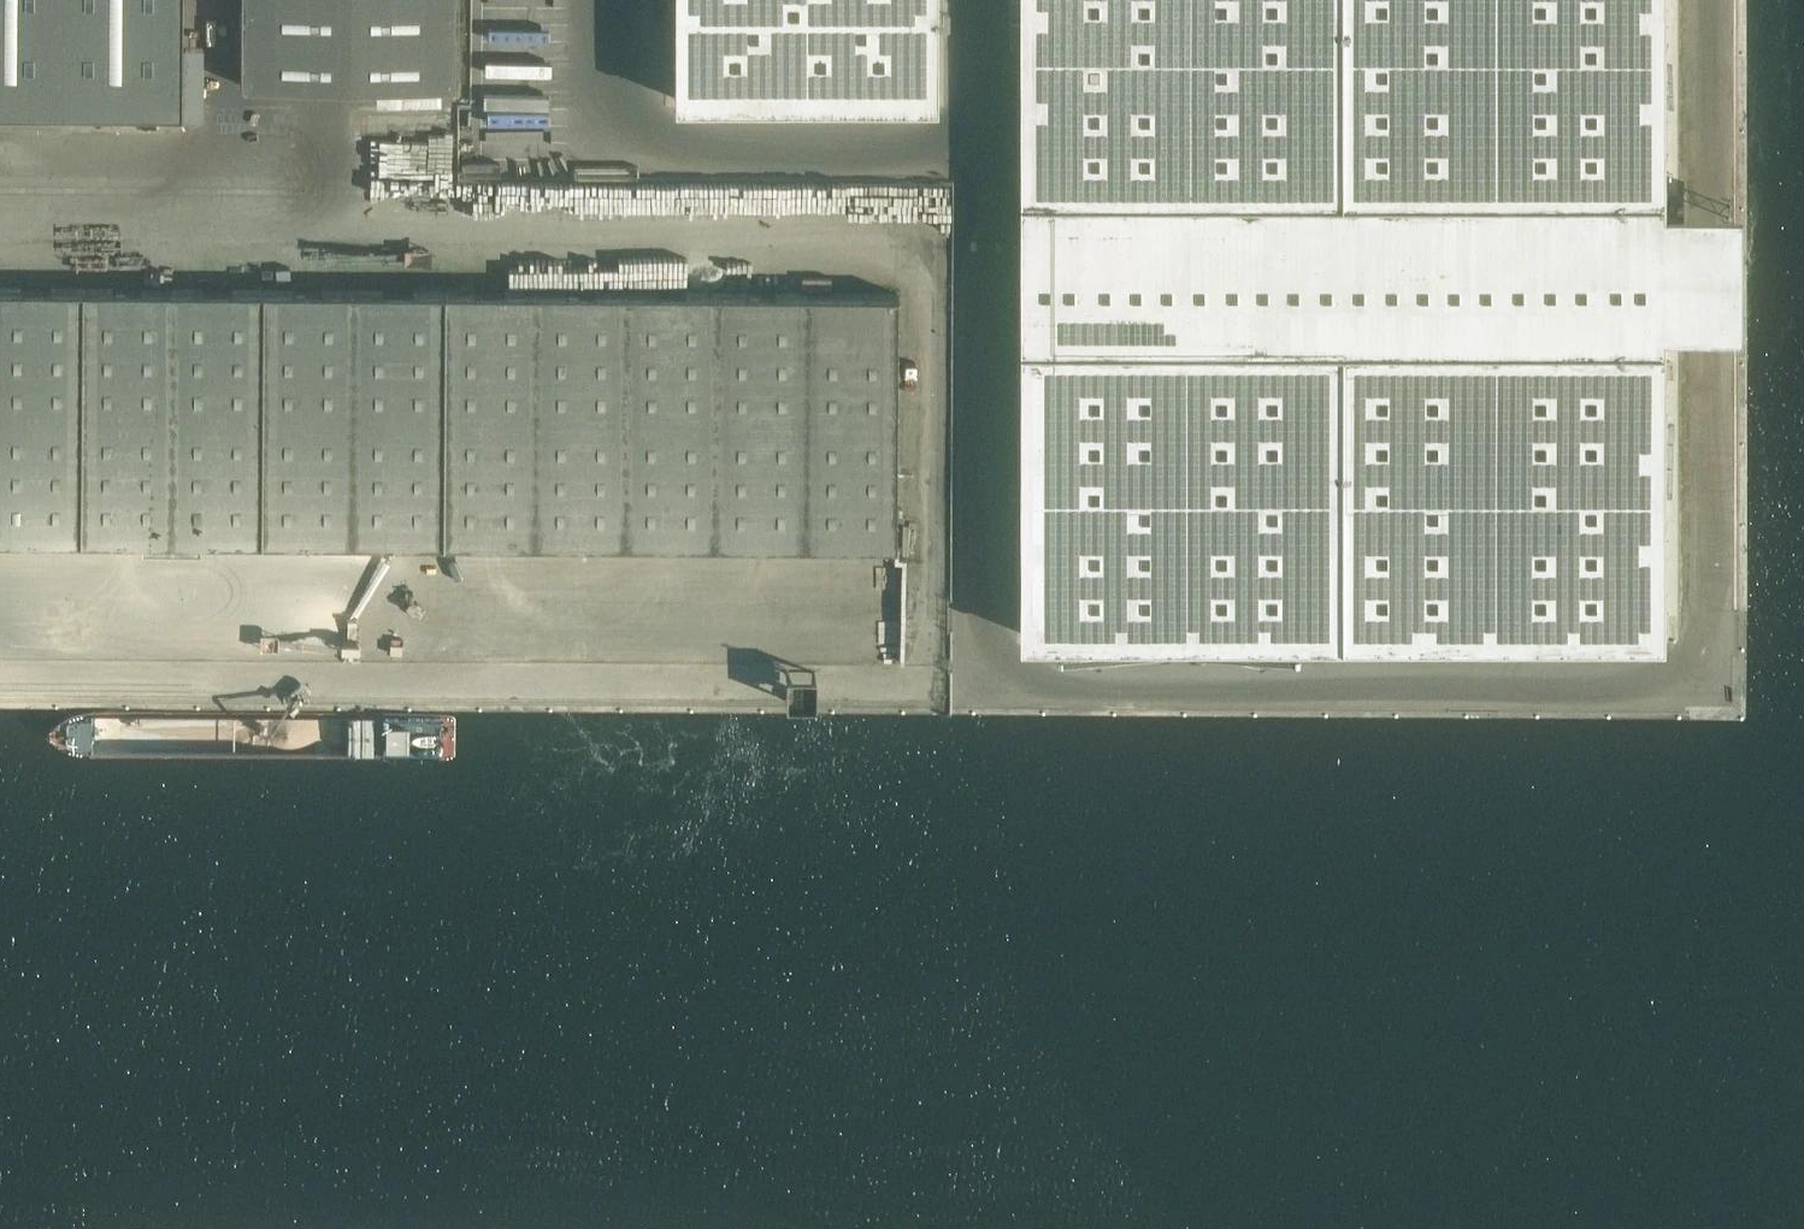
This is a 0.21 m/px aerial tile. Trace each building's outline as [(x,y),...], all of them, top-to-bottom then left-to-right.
[(182,0),(0,0),(0,106),(181,107),(182,0)] [(241,85),(457,86),(458,0),(241,0),(241,85)] [(677,10),(677,96),(830,96),(931,96),(932,76),(932,0),(677,0),(677,10)] [(1666,0),(1031,0),(1031,134),(1031,191),(1028,191),(1028,195),(1031,195),(1031,193),(1063,193),(1063,195),(1066,195),(1066,193),(1086,193),(1086,195),(1089,195),(1089,193),(1131,193),(1131,195),(1135,195),(1135,193),(1147,193),(1155,193),(1155,195),(1158,195),(1158,193),(1187,193),(1187,195),(1191,195),(1191,193),(1220,193),(1220,195),(1223,195),(1223,193),(1243,193),(1243,195),(1247,195),(1247,194),(1290,193),(1290,195),(1293,195),(1293,193),(1313,193),(1313,195),(1316,195),(1316,193),(1347,193),(1347,195),(1350,195),(1350,193),(1380,193),(1380,195),(1383,195),(1383,194),(1403,194),(1403,195),(1407,195),(1407,193),(1450,193),(1450,195),(1453,195),(1453,193),(1473,194),(1473,195),(1476,195),(1476,193),(1506,194),(1506,195),(1509,195),(1509,193),(1523,193),(1523,195),(1526,195),(1526,194),(1569,194),(1569,195),(1573,195),(1573,193),(1600,194),(1600,195),(1604,195),(1604,194),(1631,194),(1631,195),(1635,195),(1635,194),(1665,194),(1665,195),(1669,195),(1669,191),(1666,191),(1666,0)] [(898,293),(0,287),(0,540),(142,541),(142,547),(200,547),(200,541),(897,546),(898,293)] [(1030,485),(1030,635),(1666,634),(1666,343),(1669,343),(1669,339),(1665,340),(1665,341),(1635,341),(1635,340),(1631,340),(1631,341),(1604,341),(1604,340),(1600,340),(1600,341),(1573,341),(1573,340),(1569,340),(1569,341),(1526,341),(1526,340),(1523,340),(1523,341),(1509,341),(1509,340),(1506,340),(1506,341),(1476,341),(1476,339),(1473,340),(1473,341),(1453,341),(1453,340),(1450,339),(1450,341),(1407,341),(1407,340),(1403,340),(1403,341),(1383,341),(1383,340),(1380,340),(1380,341),(1350,341),(1350,340),(1347,339),(1347,341),(1316,341),(1316,340),(1313,339),(1313,341),(1293,341),(1293,339),(1290,340),(1290,341),(1247,341),(1247,340),(1243,339),(1243,341),(1223,341),(1223,339),(1220,340),(1220,341),(1191,341),(1191,339),(1187,339),(1187,341),(1158,341),(1158,340),(1155,339),(1155,341),(1135,341),(1135,339),(1131,340),(1131,341),(1088,341),(1088,339),(1085,339),(1085,341),(1065,341),(1065,339),(1062,339),(1062,341),(1031,341),(1031,339),(1027,339),(1027,343),(1030,343),(1030,485)]
